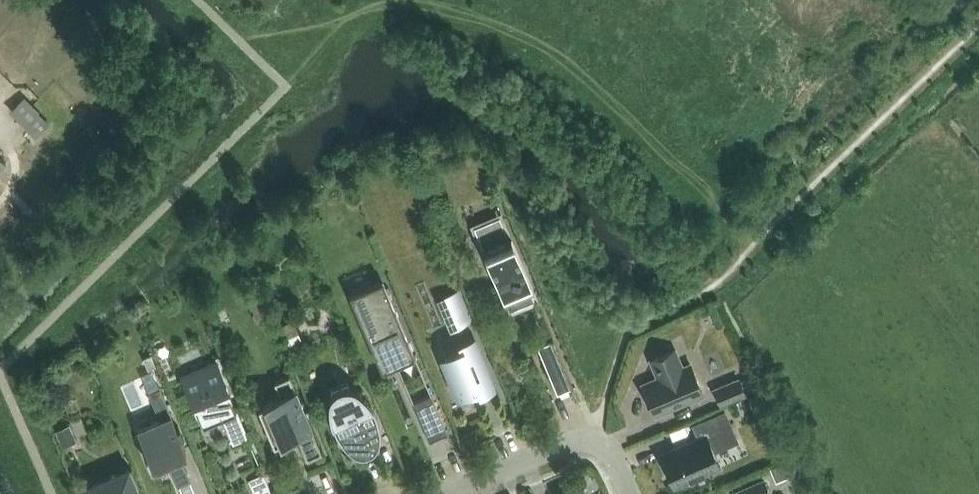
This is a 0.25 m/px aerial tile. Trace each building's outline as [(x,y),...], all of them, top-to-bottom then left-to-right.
[(24,97),(10,110),(31,131),(45,117),(24,97)] [(474,225),(510,312),(536,302),(499,214),(474,225)] [(411,352),(378,277),(347,290),(379,366),(411,352)] [(466,310),(458,291),(445,297),(453,315),(466,310)] [(264,307),(253,312),(256,318),(266,314),(264,307)] [(301,338),(291,315),(279,320),(289,343),(301,338)] [(462,397),(491,385),(471,339),(443,351),(462,397)] [(564,368),(553,340),(538,346),(550,374),(564,368)] [(101,347),(89,353),(93,362),(105,357),(101,347)] [(658,368),(661,376),(642,383),(655,413),(703,393),(690,363),(682,366),(675,349),(651,359),(655,369),(658,368)] [(203,423),(223,415),(233,441),(247,436),(217,362),(184,375),(203,423)] [(275,381),(281,395),(259,405),(274,442),(296,432),(307,457),(322,451),(289,375),(275,381)] [(738,375),(712,386),(720,404),(746,393),(746,392),(753,388),(747,375),(740,378),(738,375)] [(331,390),(332,392),(329,405),(331,419),(335,432),(342,444),(379,428),(376,415),(370,402),(361,392),(349,384),(348,383),(331,390)] [(166,456),(177,483),(190,478),(179,450),(185,448),(160,387),(158,388),(161,395),(151,399),(160,420),(140,428),(140,427),(138,428),(145,444),(142,445),(146,459),(151,458),(153,461),(166,456)] [(758,392),(750,395),(757,412),(766,408),(764,404),(766,404),(761,394),(760,395),(758,392)] [(448,432),(431,394),(413,402),(429,440),(448,432)] [(662,455),(664,459),(660,460),(665,470),(668,469),(674,483),(700,472),(701,475),(716,469),(715,466),(719,464),(714,451),(738,440),(725,411),(693,425),(700,439),(662,455)] [(79,440),(72,422),(56,428),(64,446),(79,440)] [(92,483),(97,493),(138,493),(135,488),(139,486),(131,467),(92,483)] [(250,479),(256,493),(272,493),(263,473),(250,479)] [(731,490),(733,493),(765,493),(769,492),(763,477),(731,490)]
